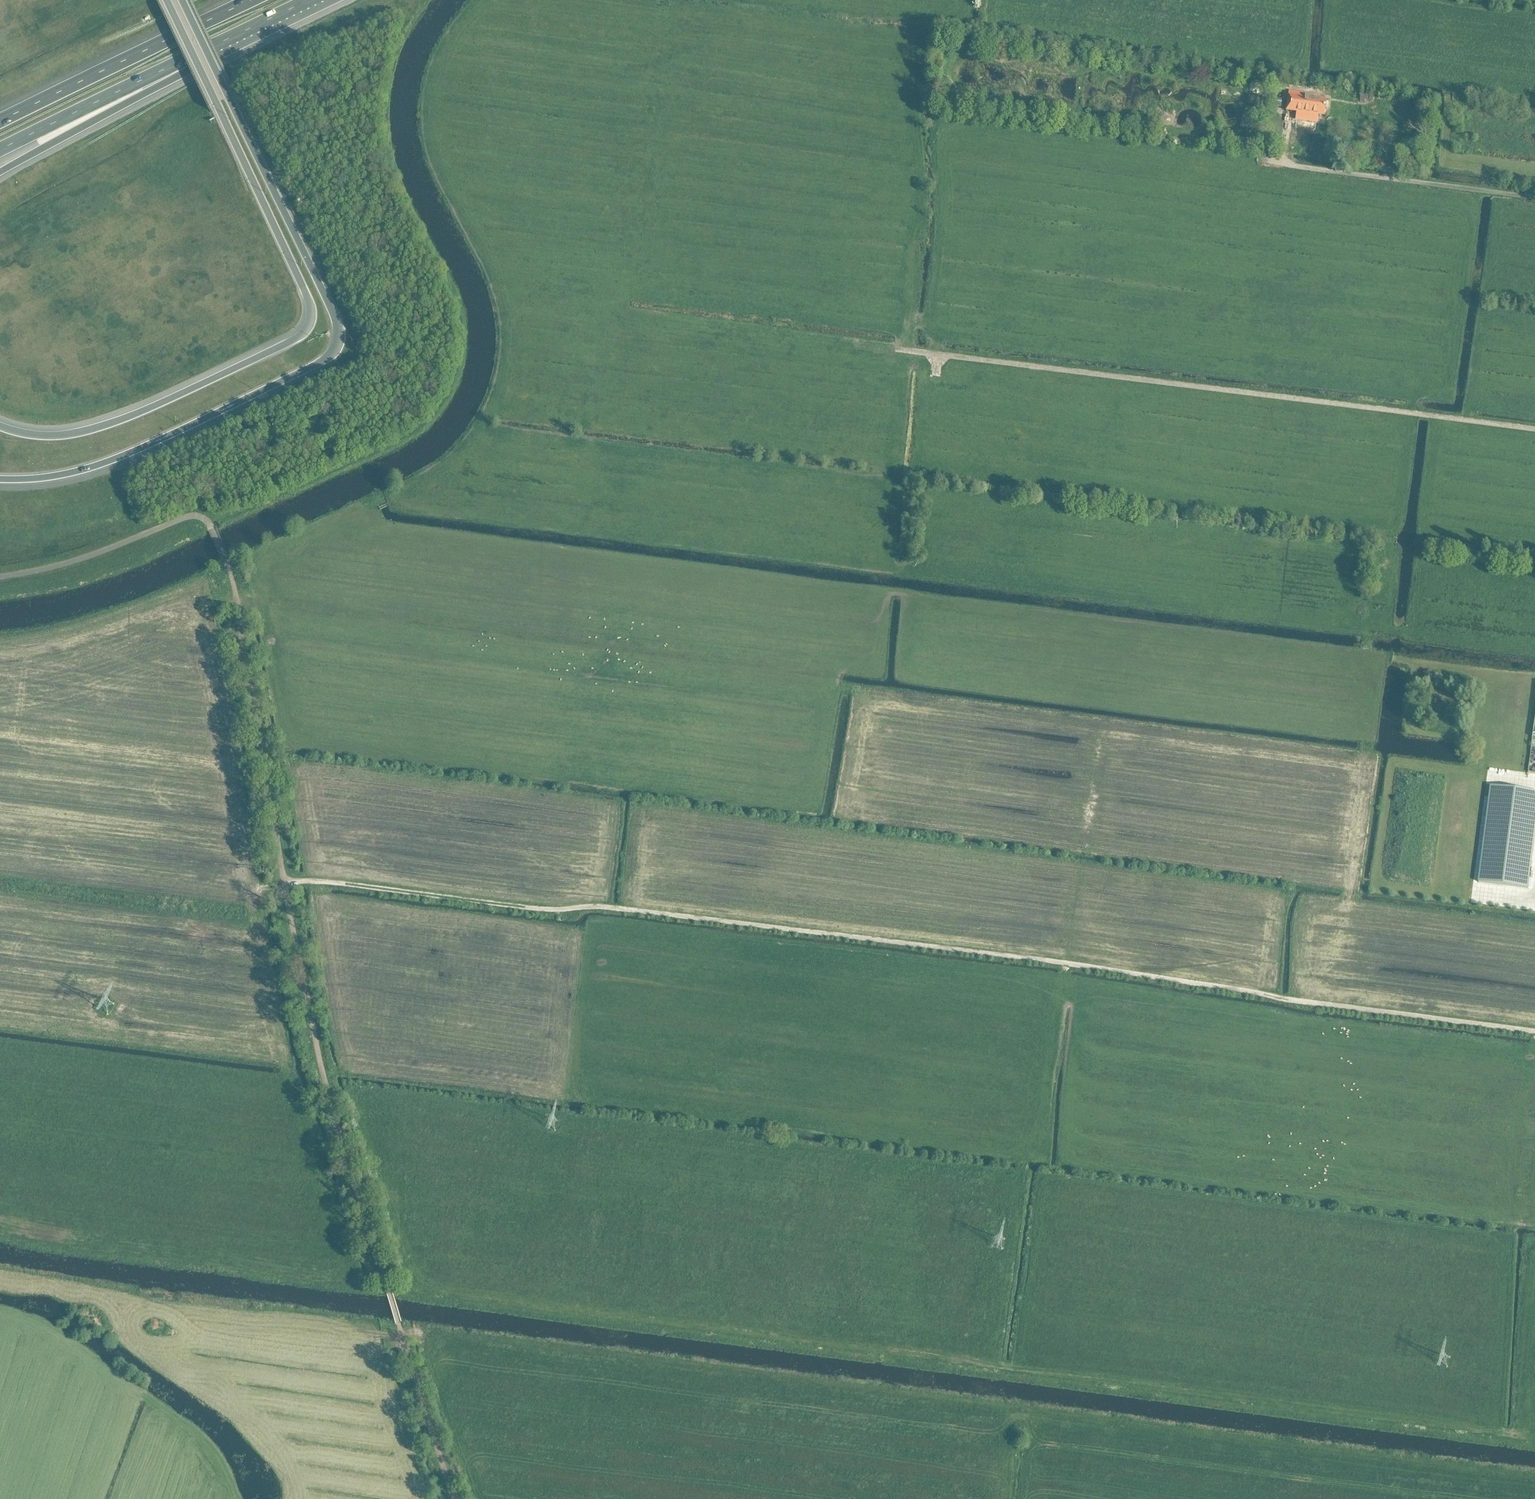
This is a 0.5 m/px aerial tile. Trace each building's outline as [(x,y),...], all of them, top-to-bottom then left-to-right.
[(1286,111),(1325,116),(1327,101),(1319,100),(1320,96),(1289,91),(1286,111)] [(1267,97),(1266,106),(1282,108),(1283,99),(1267,97)] [(1255,113),(1244,111),(1240,132),(1253,134),(1255,113)] [(1491,786),(1479,883),(1528,889),(1534,835),(1534,792),(1491,786)]
